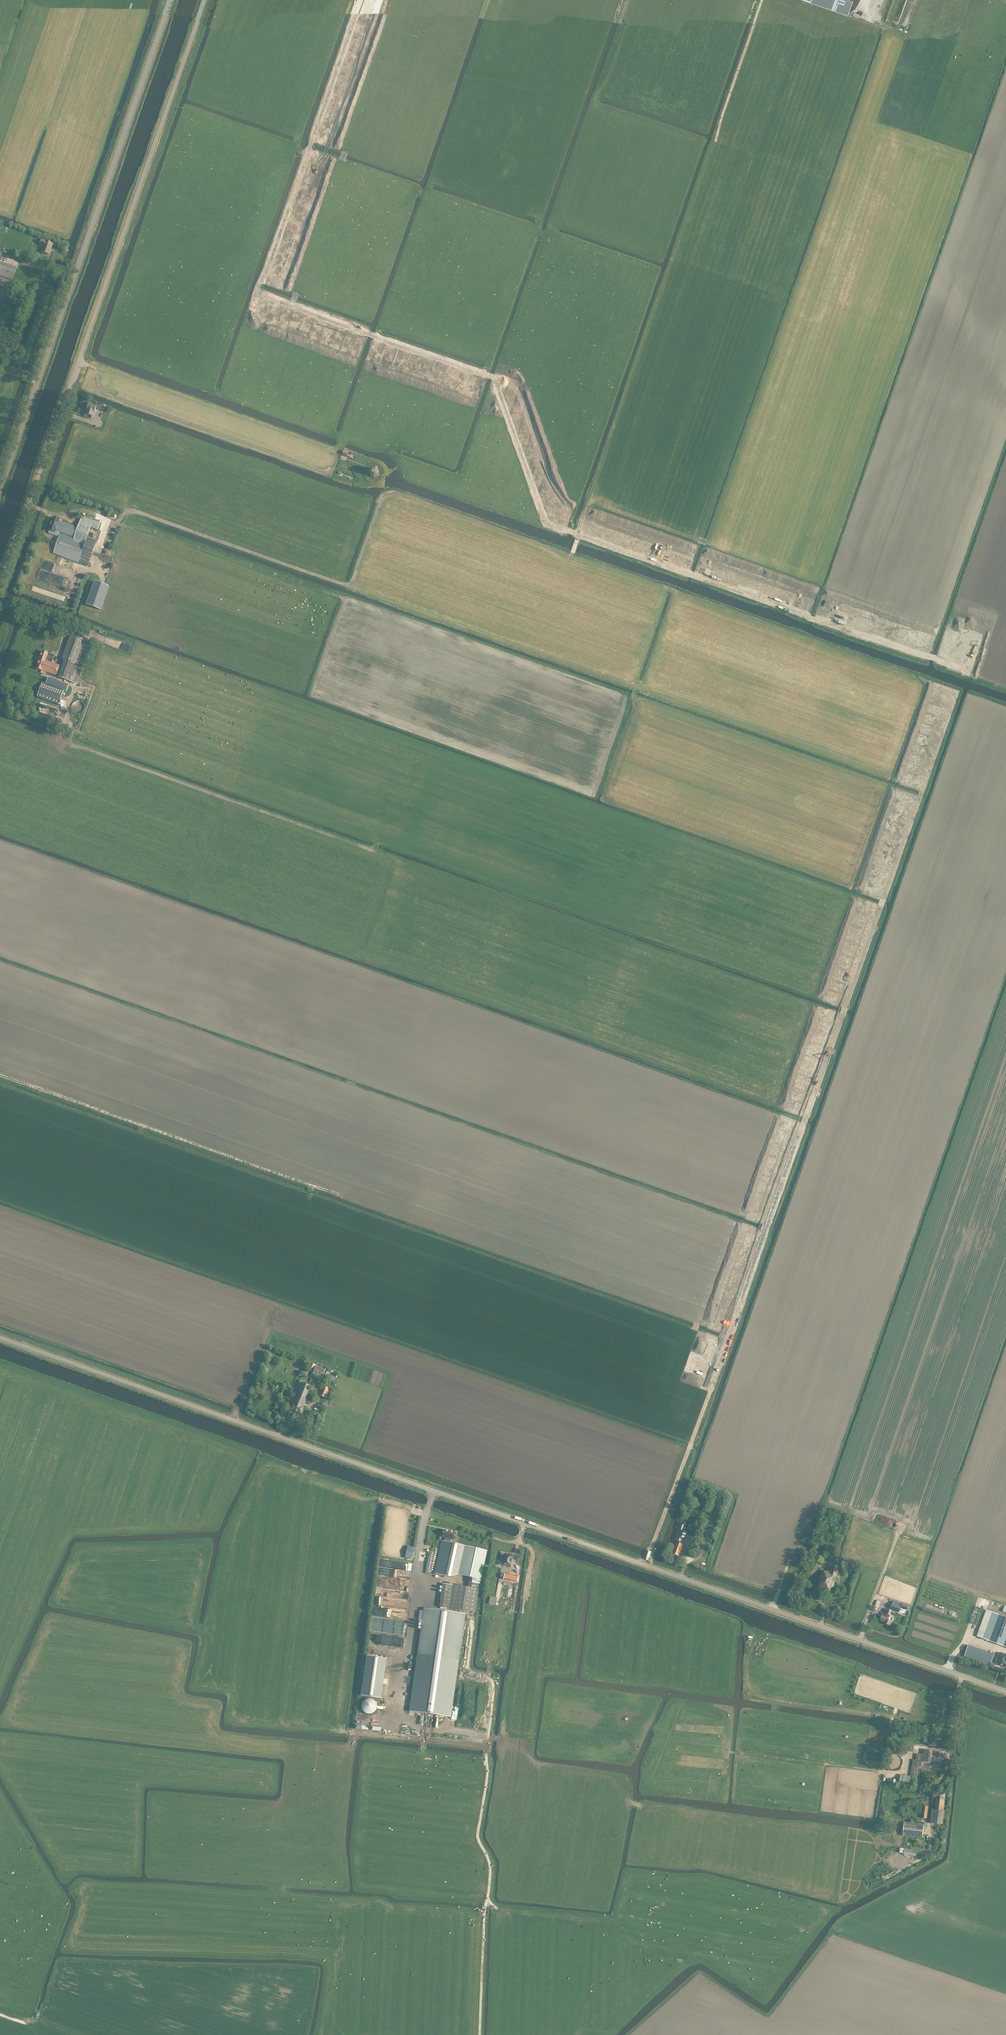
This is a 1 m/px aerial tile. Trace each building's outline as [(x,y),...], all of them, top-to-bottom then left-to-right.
[(837,0),(821,0),(820,4),(834,8),(837,0)] [(853,0),(837,0),(834,8),(849,14),(853,0)] [(41,251),(49,254),(53,244),(45,241),(46,240),(41,239),(39,245),(43,246),(41,251)] [(12,279),(16,267),(5,263),(6,259),(0,256),(0,275),(12,279)] [(85,412),(92,415),(94,411),(97,404),(89,401),(86,409),(85,412)] [(371,476),(374,477),(377,476),(379,472),(377,469),(374,467),(370,469),(369,472),(371,476)] [(48,530),(57,533),(59,537),(53,552),(89,565),(97,541),(87,538),(91,527),(97,529),(100,522),(82,515),(78,527),(60,520),(60,519),(53,517),(48,530)] [(100,609),(109,586),(94,581),(86,604),(100,609)] [(58,677),(74,683),(88,642),(70,635),(62,658),(64,662),(58,677)] [(42,670),(41,672),(45,674),(46,672),(56,676),(60,665),(52,662),(54,655),(42,651),(40,658),(37,668),(42,670)] [(37,696),(59,704),(64,690),(66,691),(68,685),(48,677),(46,683),(42,682),(37,696)] [(85,706),(84,705),(84,704),(83,702),(82,701),(80,700),(78,700),(77,700),(75,701),(73,702),(73,703),(72,704),(72,707),(72,708),(73,709),(73,710),(74,711),(76,712),(77,712),(79,713),(80,712),(81,712),(82,711),(83,711),(83,710),(84,709),(85,706)] [(313,1374),(322,1377),(326,1368),(317,1364),(313,1374)] [(304,1406),(303,1406),(311,1386),(301,1382),(293,1402),(290,1409),(301,1413),(304,1406)] [(319,1395),(325,1397),(329,1387),(323,1385),(319,1395)] [(677,1541),(677,1542),(676,1546),(673,1553),(678,1555),(680,1551),(682,1552),(685,1545),(683,1544),(684,1543),(681,1542),(682,1538),(684,1539),(687,1532),(682,1530),(684,1524),(680,1523),(674,1540),(677,1541)] [(444,1541),(449,1542),(450,1539),(453,1539),(455,1531),(443,1529),(442,1536),(445,1537),(444,1541)] [(449,1542),(444,1541),(442,1540),(435,1573),(449,1576),(458,1574),(468,1576),(468,1577),(469,1577),(468,1587),(442,1583),(439,1606),(475,1611),(479,1579),(480,1579),(487,1550),(449,1542)] [(501,1565),(510,1566),(513,1554),(504,1552),(504,1553),(501,1553),(500,1559),(502,1560),(501,1565)] [(412,1576),(413,1560),(404,1559),(404,1562),(403,1562),(403,1565),(400,1564),(393,1563),(393,1564),(388,1563),(388,1571),(407,1573),(407,1575),(412,1576)] [(839,1568),(839,1567),(829,1563),(826,1571),(823,1570),(816,1589),(830,1595),(836,1577),(839,1578),(842,1569),(839,1568)] [(503,1579),(517,1581),(518,1576),(504,1573),(503,1579)] [(404,1589),(405,1586),(378,1582),(377,1591),(398,1593),(399,1588),(404,1589)] [(903,1608),(905,1604),(893,1600),(892,1603),(890,1609),(899,1612),(901,1607),(903,1608)] [(384,1612),(385,1603),(377,1603),(376,1611),(384,1612)] [(449,1717),(465,1613),(425,1607),(410,1711),(449,1717)] [(884,1624),(890,1626),(891,1621),(888,1620),(891,1610),(888,1609),(886,1613),(885,1614),(882,1613),(880,1620),(885,1622),(884,1624)] [(1005,1647),(1005,1617),(1003,1616),(1000,1615),(985,1610),(976,1636),(991,1641),(1005,1647)] [(964,1656),(990,1666),(994,1654),(968,1645),(964,1656)] [(1005,1665),(1005,1654),(1000,1652),(996,1663),(1005,1667),(1005,1665)] [(360,1695),(381,1697),(386,1658),(366,1655),(360,1695)] [(366,1712),(368,1713),(371,1713),(373,1711),(375,1710),(376,1707),(376,1705),(376,1702),(374,1700),(372,1698),(369,1698),(366,1698),(364,1699),(362,1701),(361,1703),(361,1706),(361,1709),(363,1711),(366,1712)] [(927,1745),(941,1747),(942,1739),(939,1739),(939,1737),(928,1736),(927,1745)] [(910,1776),(916,1777),(917,1767),(942,1770),(944,1752),(924,1749),(923,1755),(916,1754),(916,1760),(913,1759),(910,1776)] [(899,1785),(909,1787),(910,1776),(900,1774),(899,1785)] [(931,1823),(943,1824),(946,1793),(933,1791),(932,1801),(935,1801),(934,1809),(932,1809),(931,1823)] [(903,1836),(922,1838),(924,1825),(905,1822),(903,1836)] [(903,1854),(916,1856),(917,1850),(904,1848),(903,1854)]
